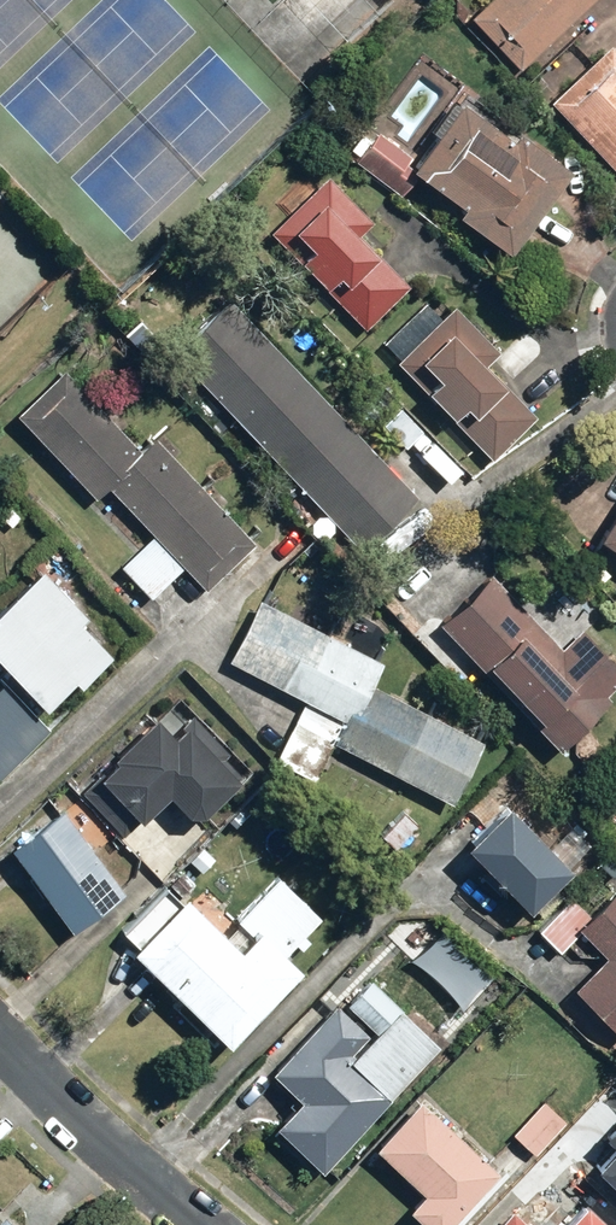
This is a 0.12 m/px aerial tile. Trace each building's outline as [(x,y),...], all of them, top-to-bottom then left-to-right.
[(464,18),(515,72),(589,0),(483,0),(464,18)] [(542,102),(615,179),(615,56),(603,43),(542,102)] [(368,127),(344,160),(397,198),(411,180),(450,209),(445,216),(499,256),(562,171),(507,131),(501,140),(449,103),(409,158),(368,127)] [(323,176),(263,234),(360,332),(405,289),(355,238),(370,223),(323,176)] [(412,497),(226,296),(165,352),(352,552),(412,497)] [(421,303),(376,347),(486,461),(532,416),(482,365),(496,351),(451,305),(436,319),(421,303)] [(57,370),(9,416),(91,501),(103,489),(147,535),(116,566),(148,599),(179,570),(201,593),(224,572),(237,585),(265,558),(149,438),(136,451),(57,370)] [(586,540),(615,559),(615,494),(586,540)] [(0,601),(0,676),(38,716),(109,650),(33,570),(0,601)] [(433,624),(551,752),(615,692),(615,673),(578,631),(556,651),(485,576),(433,624)] [(329,744),(447,806),(479,743),(368,685),(379,664),(256,599),(223,662),(301,703),(272,757),(311,778),(329,744)] [(47,732),(3,683),(0,686),(0,774),(47,732)] [(148,718),(72,790),(117,836),(156,798),(175,817),(193,818),(244,769),(191,714),(167,738),(148,718)] [(495,803),(453,845),(518,911),(561,869),(495,803)] [(62,809),(9,847),(71,934),(124,896),(62,809)] [(177,897),(122,953),(218,1047),(292,971),(277,957),(317,916),(275,875),(229,922),(243,935),(229,949),(177,897)] [(611,885),(584,912),(569,897),(534,932),(555,954),(563,946),(585,968),(562,990),(615,1042),(615,1041),(615,889),(611,885)] [(268,1133),(315,1178),(441,1048),(365,975),(267,1076),(296,1104),(268,1133)] [(414,1101),(366,1152),(414,1196),(400,1211),(415,1224),(447,1224),(494,1175),(414,1101)] [(543,1103),(509,1137),(528,1156),(562,1122),(543,1103)] [(597,1174),(615,1192),(615,1154),(597,1174)] [(557,1224),(596,1224),(576,1206),(557,1224)] [(507,1210),(493,1224),(523,1224),(507,1210)]
